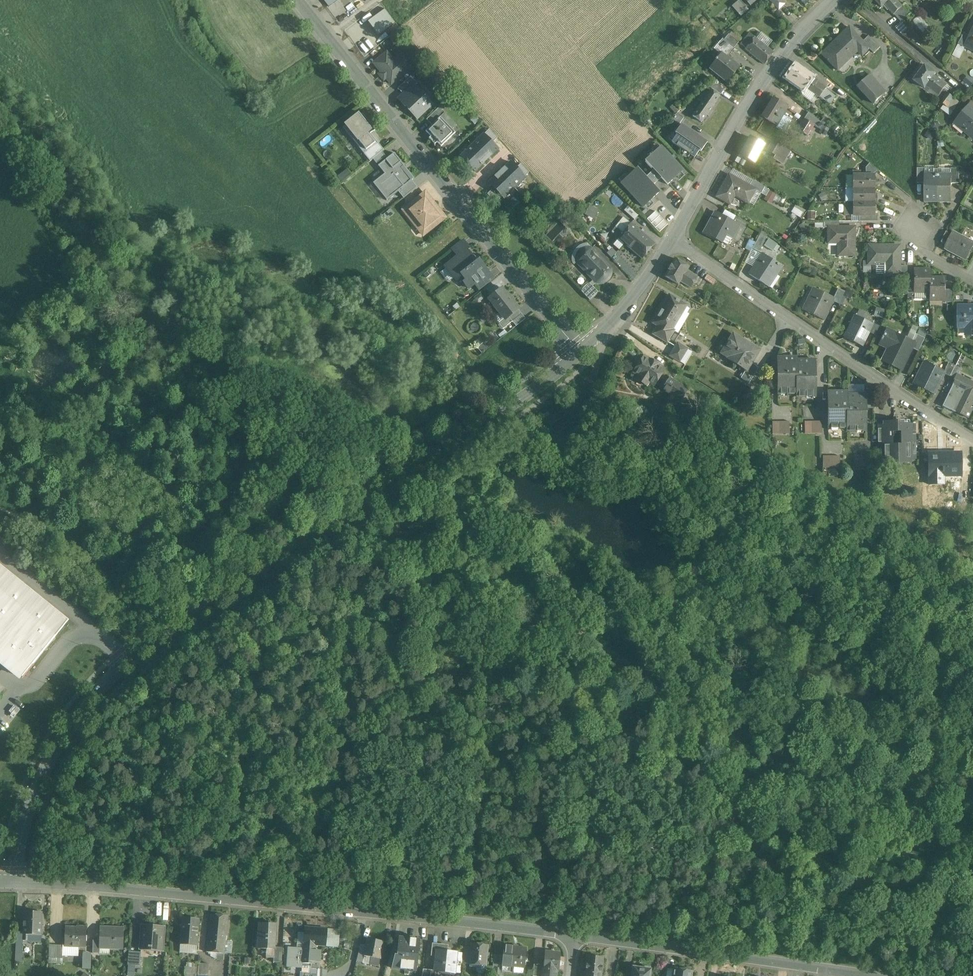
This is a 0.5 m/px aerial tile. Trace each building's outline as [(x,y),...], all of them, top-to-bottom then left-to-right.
[(770,0),(778,8),(784,3),(781,0),(770,0)] [(882,8),(885,5),(894,15),(902,7),(896,0),(875,0),(882,8)] [(894,15),(896,17),(901,23),(912,12),(905,4),(902,6),(903,7),(902,7),(894,15)] [(366,23),(377,37),(395,22),(384,8),(366,23)] [(968,27),(963,36),(959,44),(963,46),(972,29),(968,27)] [(849,28),(832,44),(822,54),(838,71),(839,70),(836,67),(855,49),(862,56),(869,49),(869,48),(849,28)] [(963,46),(972,51),(972,28),(963,46)] [(754,37),(750,34),(749,33),(740,45),(746,49),(746,48),(754,37)] [(734,48),(736,45),(738,43),(728,35),(724,40),(734,48)] [(863,42),(865,43),(865,44),(870,48),(869,49),(874,54),(880,48),(870,37),(869,36),(863,42)] [(773,53),(768,48),(755,37),(745,49),(763,64),(764,65),(773,53)] [(722,39),(721,40),(713,50),(720,56),(720,55),(721,54),(726,59),(734,49),(722,39)] [(403,57),(396,63),(387,53),(374,64),(391,85),(391,83),(391,84),(412,67),(403,57)] [(721,55),(714,63),(712,65),(722,73),(720,76),(727,82),(738,68),(721,55)] [(801,93),(802,91),(803,91),(805,88),(809,90),(815,82),(811,79),(812,77),(796,65),(786,79),(795,86),(794,88),(801,93)] [(925,66),(916,78),(914,81),(924,89),(926,86),(939,96),(947,85),(934,76),(936,73),(925,66)] [(874,104),(882,96),(886,93),(870,75),(857,86),(857,87),(874,104)] [(410,77),(407,80),(398,89),(403,95),(413,85),(415,86),(417,84),(411,77),(410,77)] [(819,97),(822,93),(825,89),(816,82),(809,90),(819,97)] [(413,85),(404,94),(398,100),(417,119),(431,105),(432,104),(413,85)] [(827,88),(821,97),(830,104),(836,96),(827,88)] [(962,89),(959,92),(958,93),(959,93),(967,100),(970,96),(970,95),(962,89)] [(713,111),(710,109),(719,96),(711,90),(693,116),(701,122),(706,115),(709,117),(713,111)] [(947,108),(951,103),(954,98),(947,93),(940,102),(947,108)] [(777,126),(776,128),(783,133),(785,132),(792,122),(791,119),(783,115),(788,108),(780,103),(779,106),(772,102),(762,117),(777,126)] [(688,103),(687,103),(681,109),(685,114),(691,105),(688,103)] [(971,104),(956,121),(972,135),(972,106),(971,104)] [(439,107),(428,118),(426,120),(432,125),(440,117),(444,113),(445,113),(444,113),(439,107)] [(804,120),(809,123),(809,124),(820,130),(824,125),(808,112),(804,120)] [(671,119),(679,124),(684,118),(677,113),(671,119)] [(378,144),(375,140),(370,134),(375,131),(375,130),(363,115),(347,127),(353,135),(351,137),(361,149),(363,148),(367,152),(378,144)] [(441,147),(442,145),(443,145),(454,134),(455,133),(440,117),(426,130),(426,131),(431,137),(429,139),(435,145),(437,143),(441,147)] [(798,130),(804,134),(808,136),(813,126),(804,120),(798,130)] [(690,131),(690,130),(681,124),(675,134),(676,135),(671,142),(694,158),(699,151),(701,152),(707,142),(698,136),(697,135),(691,131),(690,131)] [(750,138),(749,139),(740,156),(754,164),(764,146),(750,138)] [(773,142),(770,147),(767,152),(777,157),(782,148),(773,142)] [(384,150),(383,150),(378,144),(367,152),(369,155),(367,157),(369,160),(369,161),(369,162),(370,162),(383,151),(384,150)] [(661,148),(645,162),(651,169),(652,168),(653,169),(652,169),(654,170),(645,179),(643,177),(644,176),(637,169),(622,184),(643,207),(658,194),(652,187),(661,178),(667,185),(682,171),(661,148)] [(780,164),(781,162),(788,151),(782,148),(775,160),(780,164)] [(404,166),(394,154),(378,166),(379,167),(381,165),(390,176),(382,182),(383,183),(379,186),(387,197),(388,198),(386,200),(387,201),(412,181),(405,172),(404,171),(402,168),(404,166)] [(865,168),(866,172),(866,173),(866,175),(875,175),(878,171),(869,163),(865,168)] [(925,201),(937,201),(938,201),(938,176),(937,175),(937,169),(934,169),(934,175),(925,175),(925,178),(925,183),(925,201)] [(938,169),(938,170),(938,175),(938,176),(938,201),(951,201),(951,175),(942,175),(942,169),(938,169)] [(951,175),(951,183),(958,183),(959,169),(951,169),(951,175)] [(755,190),(734,178),(729,175),(716,197),(725,203),(730,194),(748,204),(755,190)] [(853,189),(871,189),(872,189),(875,189),(874,176),(856,175),(853,176),(853,189)] [(765,187),(761,185),(753,180),(749,187),(755,190),(755,191),(761,194),(765,187)] [(875,189),(867,189),(853,189),(853,202),(864,202),(867,202),(867,196),(875,196),(875,189)] [(425,193),(421,197),(420,197),(407,208),(411,213),(411,214),(409,216),(419,229),(421,227),(426,233),(439,223),(442,220),(435,211),(437,209),(425,193)] [(875,202),(874,202),(845,202),(845,215),(874,216),(875,215),(875,202)] [(624,211),(633,219),(634,220),(639,215),(629,206),(624,211)] [(656,211),(647,218),(660,231),(668,224),(656,211)] [(732,239),(739,226),(714,212),(703,232),(703,233),(721,243),(722,243),(727,245),(731,238),(732,239)] [(739,226),(741,227),(744,229),(748,223),(735,217),(733,222),(739,226)] [(642,259),(644,256),(654,243),(631,224),(631,223),(631,224),(623,233),(616,227),(611,233),(618,239),(619,239),(642,259)] [(838,255),(844,255),(845,255),(854,255),(854,228),(829,227),(828,227),(828,228),(828,242),(838,242),(838,255)] [(946,251),(966,261),(972,247),(972,242),(953,232),(944,249),(946,251)] [(946,246),(951,236),(951,235),(946,233),(941,243),(946,246)] [(759,252),(760,251),(765,240),(759,237),(753,250),(759,252)] [(764,246),(777,252),(781,244),(768,238),(764,246)] [(463,241),(456,246),(452,249),(458,256),(466,250),(466,249),(467,250),(469,248),(463,241)] [(900,276),(900,268),(899,246),(868,247),(869,265),(885,265),(885,276),(900,276)] [(611,269),(611,268),(610,268),(592,249),(591,249),(586,255),(585,254),(583,252),(581,254),(584,256),(584,257),(577,263),(596,283),(597,283),(611,269)] [(479,280),(486,275),(488,273),(489,273),(479,260),(474,264),(471,260),(471,256),(471,255),(466,250),(445,267),(455,280),(461,275),(466,281),(463,283),(468,289),(474,284),(479,290),(483,286),(479,280)] [(781,267),(772,261),(763,255),(749,275),(765,286),(773,274),(774,274),(776,276),(781,267)] [(675,260),(670,268),(664,277),(678,285),(680,282),(690,289),(697,278),(687,271),(689,268),(675,260)] [(900,266),(900,275),(900,276),(899,276),(899,278),(907,278),(907,266),(900,266)] [(929,291),(929,285),(929,284),(929,270),(914,270),(914,288),(914,291),(929,291)] [(715,281),(715,280),(714,280),(707,275),(704,279),(712,285),(715,281)] [(946,278),(940,278),(930,279),(930,299),(945,298),(946,278)] [(598,292),(592,286),(590,283),(581,292),(589,300),(590,300),(598,292)] [(502,289),(489,299),(494,305),(492,306),(499,315),(501,314),(505,320),(507,318),(518,309),(502,289)] [(823,321),(826,314),(834,299),(813,289),(809,298),(812,299),(805,312),(823,321)] [(838,289),(836,294),(835,294),(834,298),(834,299),(833,302),(839,305),(845,292),(838,289)] [(653,324),(657,326),(658,327),(653,334),(667,343),(673,332),(672,330),(686,306),(669,296),(653,324)] [(964,328),(971,328),(972,336),(972,306),(958,306),(958,328),(964,328)] [(873,325),(856,316),(855,316),(844,338),(861,347),(862,346),(873,325)] [(869,332),(875,335),(880,325),(874,322),(872,324),(873,325),(869,332)] [(918,328),(916,333),(925,337),(927,332),(918,328)] [(914,343),(888,330),(886,329),(882,337),(880,340),(880,341),(881,341),(879,344),(888,349),(882,361),(901,371),(914,343)] [(924,339),(916,334),(915,334),(912,342),(914,343),(912,348),(918,352),(924,339)] [(727,360),(738,366),(746,371),(758,351),(733,335),(725,348),(732,353),(727,360)] [(670,356),(670,357),(671,357),(679,362),(687,350),(678,344),(670,356)] [(684,365),(690,356),(692,353),(687,350),(679,362),(684,365)] [(636,379),(636,380),(637,380),(646,386),(649,382),(654,385),(664,370),(657,366),(657,364),(656,364),(651,360),(650,361),(644,357),(634,372),(639,375),(636,379)] [(796,394),(796,383),(796,382),(796,360),(796,357),(777,358),(777,374),(778,395),(796,394)] [(815,360),(813,360),(812,360),(796,360),(796,394),(796,395),(796,397),(815,397),(815,360)] [(945,372),(924,362),(913,384),(934,394),(944,374),(945,372)] [(745,371),(744,372),(744,373),(741,378),(749,383),(758,368),(751,363),(746,371),(745,371)] [(955,366),(949,363),(945,372),(944,374),(950,377),(955,366)] [(950,377),(955,379),(957,375),(958,375),(961,369),(955,366),(950,377)] [(954,412),(968,418),(972,410),(969,408),(972,399),(972,382),(958,375),(957,375),(955,379),(953,384),(965,390),(954,412)] [(669,378),(668,380),(662,389),(680,401),(687,390),(669,378)] [(943,406),(954,412),(965,390),(953,384),(943,406)] [(827,392),(828,413),(828,429),(847,429),(846,395),(847,395),(847,392),(846,392),(827,392)] [(865,395),(851,395),(846,395),(847,429),(846,429),(846,432),(866,431),(865,395)] [(789,434),(789,428),(789,422),(772,422),(772,434),(789,434)] [(821,422),(816,422),(804,422),(804,434),(821,434),(821,422)] [(899,423),(894,423),(883,423),(883,435),(877,435),(878,458),(881,458),(881,462),(893,462),(892,434),(895,434),(895,430),(899,429),(899,423)] [(912,425),(900,425),(899,425),(900,446),(896,446),(896,463),(910,463),(910,459),(915,459),(915,430),(912,430),(912,425)] [(944,485),(944,476),(961,476),(961,472),(961,458),(960,454),(927,454),(928,476),(929,476),(929,485),(944,485)] [(839,468),(839,466),(839,465),(839,456),(822,456),(822,459),(823,468),(839,468)] [(872,456),(858,456),(855,456),(855,468),(867,468),(872,468),(872,456)] [(961,458),(961,472),(971,471),(971,458),(961,458)] [(0,565),(0,660),(11,669),(12,669),(22,678),(36,661),(68,620),(0,565)] [(43,907),(23,907),(23,941),(43,940),(43,907)] [(210,915),(207,953),(225,954),(228,917),(210,915)] [(198,946),(200,919),(182,917),(180,945),(198,946)] [(276,920),(259,920),(258,956),(275,957),(275,962),(282,962),(283,947),(275,947),(276,920)] [(165,921),(141,921),(141,947),(165,947),(165,921)] [(88,944),(88,925),(65,925),(65,944),(88,944)] [(101,938),(94,938),(94,951),(112,951),(112,946),(125,946),(125,925),(101,925),(101,938)] [(314,964),(315,953),(316,945),(325,946),(327,929),(305,927),(302,963),(314,964)] [(420,940),(399,938),(397,956),(395,955),(392,969),(417,971),(420,940)] [(383,942),(376,940),(368,939),(364,956),(371,957),(370,964),(378,966),(379,959),(380,959),(383,942)] [(486,966),(488,946),(488,945),(487,945),(486,944),(486,943),(482,943),(479,944),(471,944),(470,949),(469,964),(486,966)] [(52,965),(63,965),(63,944),(52,944),(52,965)] [(435,971),(447,973),(454,973),(456,953),(447,952),(448,947),(432,945),(431,956),(436,957),(435,971)] [(502,966),(509,966),(509,967),(524,968),(527,948),(504,945),(503,956),(502,966)] [(143,949),(130,949),(130,964),(143,964),(143,949)] [(558,971),(558,972),(560,953),(545,952),(544,966),(544,969),(542,969),(542,975),(557,975),(558,971)] [(90,967),(91,953),(83,953),(82,967),(90,967)] [(502,966),(503,956),(493,955),(493,968),(502,969),(502,966)] [(591,957),(587,956),(585,975),(601,975),(603,958),(591,957)] [(209,962),(200,962),(199,975),(209,975),(209,962)] [(533,975),(542,975),(542,969),(544,969),(544,966),(534,965),(533,975)] [(641,968),(633,968),(632,975),(650,975),(650,970),(650,967),(642,966),(642,969),(641,968)] [(502,969),(493,968),(493,975),(501,975),(502,969)]
